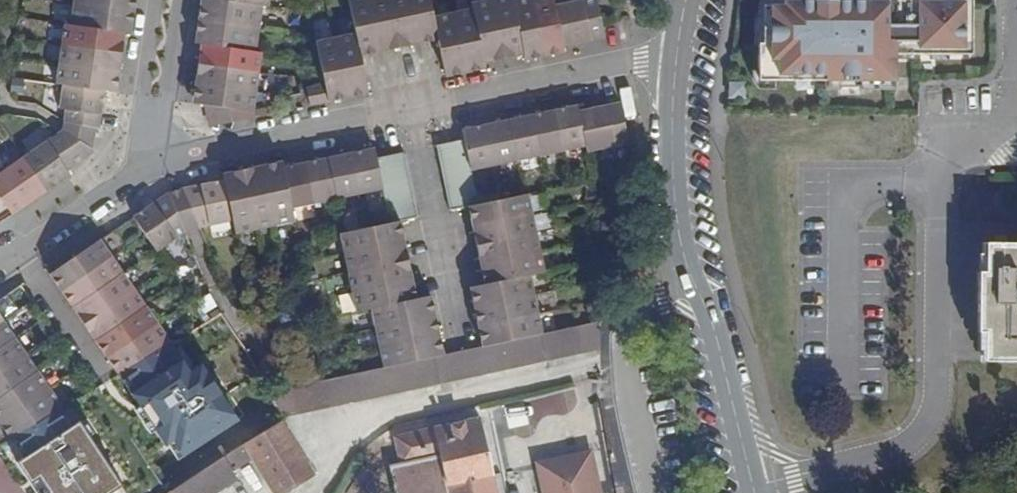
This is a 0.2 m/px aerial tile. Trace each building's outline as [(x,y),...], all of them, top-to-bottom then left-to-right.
[(72,2),(126,9),(127,5),(133,6),(134,0),(72,0),(72,2)] [(198,13),(205,14),(204,20),(258,28),(261,6),(223,0),(200,0),(198,13)] [(368,0),(347,0),(354,33),(359,56),(373,53),(372,46),(377,46),(368,0)] [(388,0),(368,0),(377,46),(382,45),(384,51),(398,48),(388,0)] [(409,0),(388,0),(398,48),(412,46),(411,39),(416,38),(409,0)] [(431,17),(427,0),(409,0),(416,38),(422,37),(423,43),(436,41),(431,17)] [(510,1),(510,0),(492,0),(489,1),(500,53),(504,53),(506,59),(521,56),(510,1)] [(531,0),(515,0),(510,1),(521,56),(522,60),(536,57),(535,52),(541,51),(531,0)] [(562,52),(561,46),(552,5),(551,0),(531,0),(541,51),(548,50),(550,55),(562,52)] [(598,21),(594,0),(580,0),(552,5),(561,46),(600,38),(598,21)] [(881,1),(835,1),(835,0),(812,0),(812,1),(781,1),(781,6),(762,6),(761,43),(757,43),(757,80),(792,80),(792,78),(809,78),(809,80),(824,80),(824,89),(838,89),(838,87),(858,87),(858,89),(893,89),(893,53),(929,53),(929,51),(946,51),(946,53),(970,53),(970,0),(881,0),(881,1)] [(500,53),(489,1),(470,4),(471,9),(483,64),(496,61),(495,54),(500,53)] [(126,9),(72,2),(69,24),(124,32),(129,33),(131,17),(125,15),(126,9)] [(483,64),(471,9),(451,13),(462,65),(467,64),(469,71),(483,68),(483,64)] [(462,65),(451,13),(431,17),(436,41),(443,76),(459,73),(458,65),(462,65)] [(258,28),(204,20),(204,25),(197,23),(194,41),(201,42),(254,50),(258,28)] [(69,24),(62,23),(59,44),(115,52),(116,45),(122,46),(124,32),(69,24)] [(335,38),(346,90),(351,89),(353,95),(367,92),(359,56),(354,33),(335,38)] [(323,84),(326,101),(341,98),(340,91),(346,90),(335,38),(315,42),(318,60),(322,77),(323,84)] [(254,50),(201,42),(198,55),(204,56),(204,62),(258,71),(261,51),(254,50)] [(115,52),(59,44),(56,64),(118,72),(120,60),(114,59),(115,52)] [(197,67),(194,82),(255,91),(258,71),(204,62),(203,68),(197,67)] [(118,72),(56,64),(53,82),(62,84),(104,89),(109,90),(110,84),(116,85),(118,72)] [(255,91),(194,82),(192,96),(198,97),(197,102),(203,103),(252,110),(255,91)] [(65,112),(63,123),(96,127),(98,127),(104,89),(62,84),(59,111),(65,112)] [(307,89),(309,104),(326,101),(323,84),(307,89)] [(203,103),(208,125),(253,116),(252,110),(203,103)] [(584,152),(631,143),(623,103),(576,111),(583,147),(584,152)] [(576,111),(575,106),(550,111),(559,152),(583,147),(576,111)] [(559,152),(550,111),(528,116),(537,156),(559,152)] [(537,156),(528,116),(505,121),(513,161),(537,156)] [(513,161),(505,121),(481,126),(490,166),(513,161)] [(96,127),(63,123),(63,126),(63,130),(89,146),(91,141),(96,127)] [(490,166),(481,126),(460,130),(462,139),(468,171),(490,166)] [(89,146),(63,130),(60,127),(54,131),(22,154),(46,188),(69,171),(68,168),(93,148),(89,146)] [(434,146),(447,210),(464,207),(475,205),(468,171),(462,139),(434,146)] [(373,160),(371,148),(347,154),(355,193),(379,188),(373,160)] [(9,216),(46,188),(22,154),(0,170),(0,203),(9,216)] [(355,193),(347,154),(324,158),(333,198),(355,193)] [(415,219),(400,154),(373,160),(379,188),(387,224),(398,222),(415,219)] [(333,198),(324,158),(302,163),(311,202),(333,198)] [(257,167),(258,172),(277,168),(276,163),(257,167)] [(311,202),(302,163),(277,168),(286,207),(311,202)] [(238,171),(239,177),(258,172),(257,167),(238,171)] [(286,207),(277,168),(258,172),(270,226),(290,222),(286,207)] [(219,174),(221,180),(239,177),(238,171),(219,174)] [(270,226),(258,172),(239,177),(250,230),(270,226)] [(250,230),(239,177),(221,180),(229,222),(231,234),(250,230)] [(229,222),(221,180),(179,189),(194,228),(229,222)] [(194,228),(179,189),(175,191),(165,198),(182,236),(194,228)] [(525,194),(520,195),(497,200),(475,205),(464,207),(467,220),(473,219),(474,225),(528,213),(525,194)] [(182,236),(165,198),(132,220),(143,236),(155,253),(182,236)] [(532,234),(528,213),(474,225),(475,232),(469,233),(472,246),(532,234)] [(387,224),(363,229),(340,234),(338,234),(342,252),(394,242),(393,238),(400,236),(398,222),(387,224)] [(536,254),(532,234),(472,246),(475,261),(482,260),(483,265),(536,254)] [(985,243),(985,272),(978,272),(979,331),(983,331),(984,361),(1016,360),(1016,244),(1007,244),(1007,235),(996,235),(996,243),(985,243)] [(396,249),(403,248),(401,241),(394,242),(396,249)] [(111,258),(100,242),(51,274),(58,284),(63,281),(67,287),(111,258)] [(346,273),(405,261),(403,248),(396,249),(394,242),(342,252),(346,273)] [(536,254),(483,265),(484,270),(477,271),(480,285),(525,276),(540,273),(536,254)] [(73,307),(122,275),(111,258),(67,287),(70,291),(64,294),(73,307)] [(350,293),(403,283),(401,276),(408,274),(405,261),(346,273),(350,293)] [(133,291),(122,275),(73,307),(80,318),(85,315),(89,320),(133,291)] [(525,276),(480,285),(465,289),(468,302),(474,301),(475,306),(528,295),(525,276)] [(63,281),(58,284),(62,290),(67,287),(63,281)] [(369,310),(413,302),(410,286),(404,287),(403,283),(350,293),(354,313),(369,310)] [(133,291),(89,320),(93,325),(87,328),(95,341),(145,308),(133,291)] [(528,295),(475,306),(476,312),(470,314),(473,327),(532,315),(528,295)] [(369,310),(373,329),(424,318),(423,311),(429,310),(426,299),(413,302),(369,310)] [(111,354),(155,324),(145,308),(95,341),(103,352),(108,349),(111,354)] [(85,315),(80,318),(84,323),(89,320),(85,315)] [(532,315),(473,327),(476,342),(481,341),(483,347),(536,336),(532,315)] [(376,347),(434,335),(432,324),(425,325),(424,318),(373,329),(376,347)] [(4,320),(0,323),(0,347),(15,337),(4,320)] [(89,320),(84,323),(87,328),(93,325),(89,320)] [(483,347),(477,348),(457,353),(439,356),(432,358),(381,369),(265,394),(281,424),(575,354),(600,349),(599,323),(569,329),(536,336),(483,347)] [(118,375),(169,344),(155,324),(111,354),(115,359),(110,362),(118,375)] [(381,369),(432,358),(431,352),(438,351),(434,335),(376,347),(381,369)] [(15,337),(0,347),(0,372),(27,355),(15,337)] [(193,368),(181,347),(123,382),(139,409),(144,406),(175,458),(237,421),(202,363),(193,368)] [(108,349),(103,352),(106,357),(111,354),(108,349)] [(111,354),(106,357),(110,362),(115,359),(111,354)] [(37,370),(27,355),(0,372),(0,395),(37,370)] [(49,388),(37,370),(0,395),(0,414),(3,418),(49,388)] [(1,427),(10,441),(63,409),(49,388),(3,418),(6,423),(1,427)] [(479,419),(396,437),(402,464),(390,467),(396,492),(495,492),(479,419)] [(18,462),(38,492),(127,492),(79,421),(18,462)] [(281,424),(244,446),(253,459),(275,492),(279,492),(311,472),(281,424)] [(233,472),(253,459),(244,446),(224,459),(233,472)] [(589,451),(583,452),(592,492),(598,492),(589,451)] [(543,492),(592,492),(583,452),(536,463),(543,492)] [(26,489),(0,456),(0,492),(21,492),(26,489)] [(237,478),(233,472),(224,459),(171,492),(215,492),(237,478)]
